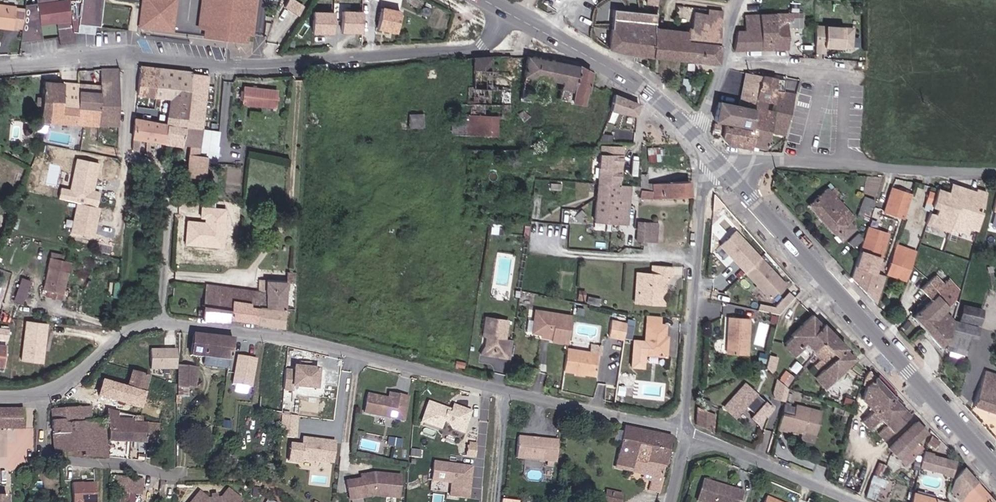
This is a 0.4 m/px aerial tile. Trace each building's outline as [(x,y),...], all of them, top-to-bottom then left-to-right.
[(60,1),(60,0),(40,0),(41,4),(31,5),(26,44),(47,41),(44,22),(60,19),(63,44),(77,42),(76,32),(81,33),(82,24),(104,27),(107,0),(69,0),(60,1)] [(136,28),(174,33),(178,0),(140,0),(136,28)] [(196,37),(250,44),(256,0),(201,0),(196,37)] [(285,7),(300,15),(305,5),(296,0),(289,0),(285,7)] [(392,17),(402,18),(405,1),(400,0),(395,0),(392,17)] [(607,52),(651,60),(654,25),(655,13),(657,1),(649,0),(646,0),(644,15),(611,12),(607,52)] [(16,7),(0,5),(0,28),(13,30),(16,7)] [(335,14),(316,12),(314,33),(334,34),(335,14)] [(684,35),(683,46),(717,50),(721,13),(707,12),(707,16),(693,14),(691,29),(685,29),(684,35)] [(363,13),(344,13),(343,32),(362,32),(363,13)] [(402,18),(392,17),(383,15),(380,32),(399,36),(402,18)] [(758,52),(758,16),(745,16),(745,32),(738,32),(733,52),(758,52)] [(785,16),(758,16),(758,52),(786,52),(785,30),(785,16)] [(799,30),(799,17),(785,16),(785,30),(799,30)] [(684,35),(673,33),(673,28),(654,25),(651,60),(681,63),(683,46),(684,35)] [(854,28),(817,25),(815,49),(852,51),(854,28)] [(715,66),(717,50),(683,46),(681,63),(715,66)] [(527,58),(520,101),(533,103),(547,105),(554,63),(527,58)] [(462,114),(458,114),(458,126),(469,126),(470,118),(495,118),(509,118),(510,91),(496,91),(497,59),(475,59),(475,90),(469,91),(470,101),(465,101),(462,114)] [(531,113),(544,115),(561,117),(563,103),(585,108),(592,74),(578,67),(554,63),(547,105),(533,103),(531,113)] [(204,112),(208,78),(141,69),(138,97),(171,102),(170,107),(204,112)] [(100,71),(100,84),(119,84),(119,71),(100,71)] [(746,73),(744,81),(760,84),(761,78),(761,77),(746,73)] [(751,133),(749,149),(764,151),(767,133),(773,92),(774,80),(761,78),(760,84),(757,101),(755,111),(752,131),(751,133)] [(760,84),(744,81),(740,98),(757,101),(760,84)] [(80,86),(44,83),(42,98),(42,104),(40,122),(30,121),(30,130),(42,132),(42,123),(50,123),(51,108),(77,110),(79,93),(80,86)] [(100,94),(100,103),(119,104),(119,84),(100,84),(100,94)] [(280,91),(243,87),(241,105),(278,109),(280,91)] [(767,133),(786,137),(794,96),(773,92),(767,133)] [(100,103),(100,94),(79,93),(77,110),(99,111),(100,103)] [(634,118),(636,106),(613,97),(610,112),(634,118)] [(119,104),(100,103),(99,111),(77,110),(51,108),(50,123),(93,127),(118,128),(119,104)] [(716,105),(713,125),(752,131),(755,111),(716,105)] [(185,123),(185,130),(202,132),(204,112),(170,107),(168,120),(185,123)] [(410,127),(425,126),(424,113),(410,113),(410,127)] [(543,121),(544,115),(531,113),(530,119),(543,121)] [(470,118),(469,126),(469,137),(495,137),(495,118),(470,118)] [(183,147),(185,130),(185,123),(168,120),(167,127),(164,144),(183,147)] [(135,122),(133,140),(164,144),(167,127),(135,122)] [(749,149),(751,133),(712,127),(711,131),(721,133),(720,142),(725,147),(748,152),(749,149)] [(28,138),(30,132),(23,130),(21,136),(28,138)] [(204,180),(206,165),(206,159),(200,158),(202,132),(185,130),(183,147),(190,148),(188,178),(204,180)] [(660,148),(648,148),(647,160),(659,160),(660,148)] [(599,187),(620,189),(623,152),(611,150),(604,158),(593,160),(591,169),(601,170),(599,187)] [(61,188),(59,197),(99,206),(102,192),(96,191),(102,164),(77,159),(70,190),(61,188)] [(641,180),(640,187),(652,188),(652,181),(641,180)] [(640,192),(640,200),(659,201),(689,199),(688,183),(653,186),(652,193),(640,192)] [(905,215),(913,191),(894,185),(886,209),(905,215)] [(620,189),(599,187),(595,225),(625,226),(629,190),(620,189)] [(980,230),(989,193),(979,189),(976,198),(938,187),(932,204),(939,207),(937,214),(929,211),(926,222),(950,231),(952,225),(969,231),(971,227),(980,230)] [(842,241),(854,230),(848,223),(853,219),(833,199),(839,193),(834,188),(829,193),(827,191),(809,208),(835,236),(842,241)] [(859,212),(870,215),(874,201),(863,198),(859,212)] [(101,210),(76,205),(71,236),(96,240),(101,210)] [(224,250),(227,210),(201,208),(200,222),(188,221),(186,247),(224,250)] [(637,227),(636,238),(644,239),(645,227),(637,227)] [(645,227),(644,239),(643,246),(654,247),(655,228),(645,227)] [(874,273),(887,235),(868,229),(855,267),(874,273)] [(854,249),(862,241),(857,236),(849,244),(854,249)] [(760,264),(735,238),(720,252),(744,279),(760,264)] [(895,248),(888,271),(906,277),(914,254),(895,248)] [(59,300),(67,259),(50,255),(41,296),(59,300)] [(784,290),(760,264),(744,279),(769,305),(784,290)] [(634,281),(632,310),(660,311),(661,291),(665,291),(666,283),(672,284),(673,273),(649,271),(649,281),(634,281)] [(24,304),(32,280),(22,276),(13,301),(24,304)] [(922,328),(954,298),(936,277),(922,290),(932,300),(913,318),(922,328)] [(287,285),(262,282),(261,293),(268,294),(267,309),(286,311),(287,285)] [(250,303),(251,291),(209,286),(206,308),(232,310),(233,301),(250,303)] [(230,321),(258,324),(261,293),(251,291),(250,303),(233,301),(232,310),(230,321)] [(771,307),(777,313),(796,298),(790,292),(771,307)] [(268,294),(261,293),(258,324),(285,328),(286,311),(267,309),(268,294)] [(954,298),(922,328),(941,349),(951,340),(955,324),(944,312),(956,300),(954,298)] [(963,321),(983,326),(986,312),(967,307),(963,321)] [(232,310),(206,308),(205,320),(230,323),(230,321),(232,310)] [(528,332),(535,334),(542,335),(553,336),(552,341),(568,344),(572,316),(537,310),(536,320),(530,320),(528,332)] [(635,339),(632,367),(647,368),(648,357),(669,359),(670,336),(667,336),(668,324),(663,324),(663,318),(646,317),(644,340),(635,339)] [(854,361),(844,350),(846,349),(813,317),(806,324),(801,319),(788,332),(792,337),(785,343),(785,350),(792,357),(805,345),(813,355),(816,352),(822,359),(817,364),(823,371),(813,380),(824,390),(854,361)] [(44,365),(48,325),(27,322),(23,363),(44,365)] [(623,340),(626,324),(610,322),(608,337),(623,340)] [(747,360),(749,323),(730,322),(729,359),(747,360)] [(508,326),(486,323),(484,338),(488,339),(486,349),(492,357),(503,359),(502,363),(510,364),(512,346),(505,345),(508,326)] [(978,345),(982,330),(955,324),(951,340),(948,353),(967,358),(971,344),(978,345)] [(9,339),(9,330),(0,330),(0,339),(9,339)] [(198,332),(195,353),(231,358),(234,337),(198,332)] [(177,348),(152,348),(152,368),(177,368),(177,348)] [(570,350),(567,373),(581,375),(596,377),(600,355),(585,352),(570,350)] [(255,355),(239,352),(236,373),(234,385),(250,388),(255,355)] [(321,367),(297,364),(296,369),(287,368),(285,389),(294,390),(294,385),(318,388),(321,367)] [(323,379),(334,379),(335,369),(324,368),(323,379)] [(778,398),(785,383),(789,384),(793,373),(780,368),(770,395),(778,398)] [(198,372),(181,369),(179,388),(203,391),(203,384),(197,383),(198,372)] [(105,379),(100,395),(142,407),(151,375),(134,370),(129,385),(105,379)] [(989,373),(977,407),(995,414),(995,375),(989,373)] [(892,400),(868,374),(865,377),(864,390),(882,408),(892,400)] [(775,407),(745,383),(724,408),(738,420),(748,408),(755,414),(751,419),(760,426),(775,407)] [(882,441),(909,418),(892,400),(882,408),(864,390),(862,399),(872,411),(861,421),(868,429),(879,420),(885,427),(876,435),(882,441)] [(408,398),(390,393),(388,401),(368,394),(364,412),(403,421),(408,398)] [(844,395),(842,402),(850,405),(852,398),(844,395)] [(464,435),(471,414),(454,407),(451,416),(447,414),(448,411),(429,404),(422,424),(441,431),(444,423),(448,424),(453,431),(464,435)] [(62,412),(63,425),(63,428),(81,428),(81,422),(80,411),(62,412)] [(80,411),(81,422),(91,421),(90,411),(80,411)] [(786,437),(787,433),(802,436),(815,439),(819,416),(794,411),(793,414),(792,421),(790,420),(786,437)] [(51,413),(52,425),(63,425),(62,412),(51,413)] [(697,429),(714,436),(716,419),(707,413),(706,415),(699,412),(697,429)] [(781,418),(790,420),(792,421),(793,414),(782,412),(781,418)] [(21,413),(0,414),(0,431),(21,430),(21,413)] [(108,413),(109,444),(147,446),(148,426),(141,425),(133,425),(133,419),(108,413)] [(299,415),(282,413),(281,435),(297,436),(299,415)] [(777,435),(779,436),(786,437),(790,420),(781,418),(777,435)] [(83,459),(107,459),(105,421),(91,421),(81,422),(81,428),(82,439),(54,439),(56,456),(82,454),(83,459)] [(54,439),(82,439),(81,428),(63,428),(63,425),(52,425),(54,439)] [(159,446),(160,427),(148,426),(147,446),(159,446)] [(916,426),(901,440),(911,451),(922,441),(926,436),(916,426)] [(654,438),(626,432),(615,481),(614,485),(626,488),(628,475),(653,480),(650,496),(661,498),(665,472),(648,468),(654,438)] [(937,447),(939,440),(932,435),(930,443),(937,447)] [(815,439),(802,436),(801,442),(814,445),(815,439)] [(335,466),(337,440),(305,437),(305,443),(291,442),(289,461),(335,466)] [(519,438),(518,459),(554,466),(556,445),(519,438)] [(654,438),(648,468),(665,472),(671,442),(654,438)] [(925,444),(922,441),(911,451),(901,440),(889,451),(906,469),(922,453),(919,450),(925,444)] [(915,465),(914,472),(920,474),(922,466),(915,465)] [(470,501),(474,470),(456,468),(455,471),(451,470),(451,468),(436,466),(434,484),(454,487),(452,500),(470,501)] [(865,495),(877,499),(884,477),(872,473),(865,495)] [(953,494),(960,501),(964,501),(980,487),(967,473),(957,481),(953,494)] [(348,485),(351,501),(353,501),(376,498),(400,500),(401,479),(375,476),(375,480),(348,485)] [(98,481),(74,481),(73,501),(97,501),(98,481)] [(118,481),(117,496),(121,497),(135,498),(143,499),(145,484),(118,481)] [(743,496),(704,485),(700,501),(741,501),(743,496)] [(964,501),(992,501),(993,501),(980,487),(964,501)] [(191,501),(236,501),(223,492),(218,501),(214,501),(210,501),(205,501),(198,494),(191,501)]
